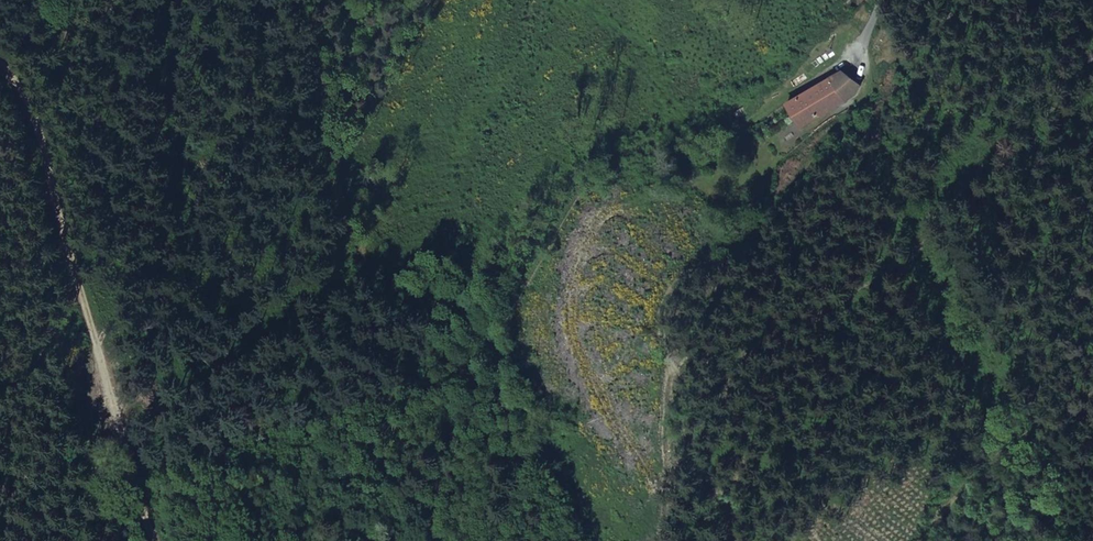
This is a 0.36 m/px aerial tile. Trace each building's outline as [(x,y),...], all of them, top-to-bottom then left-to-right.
[(806,122),(838,102),(844,88),(843,85),(848,82),(842,71),(836,73),(836,72),(793,98),(806,122)]
